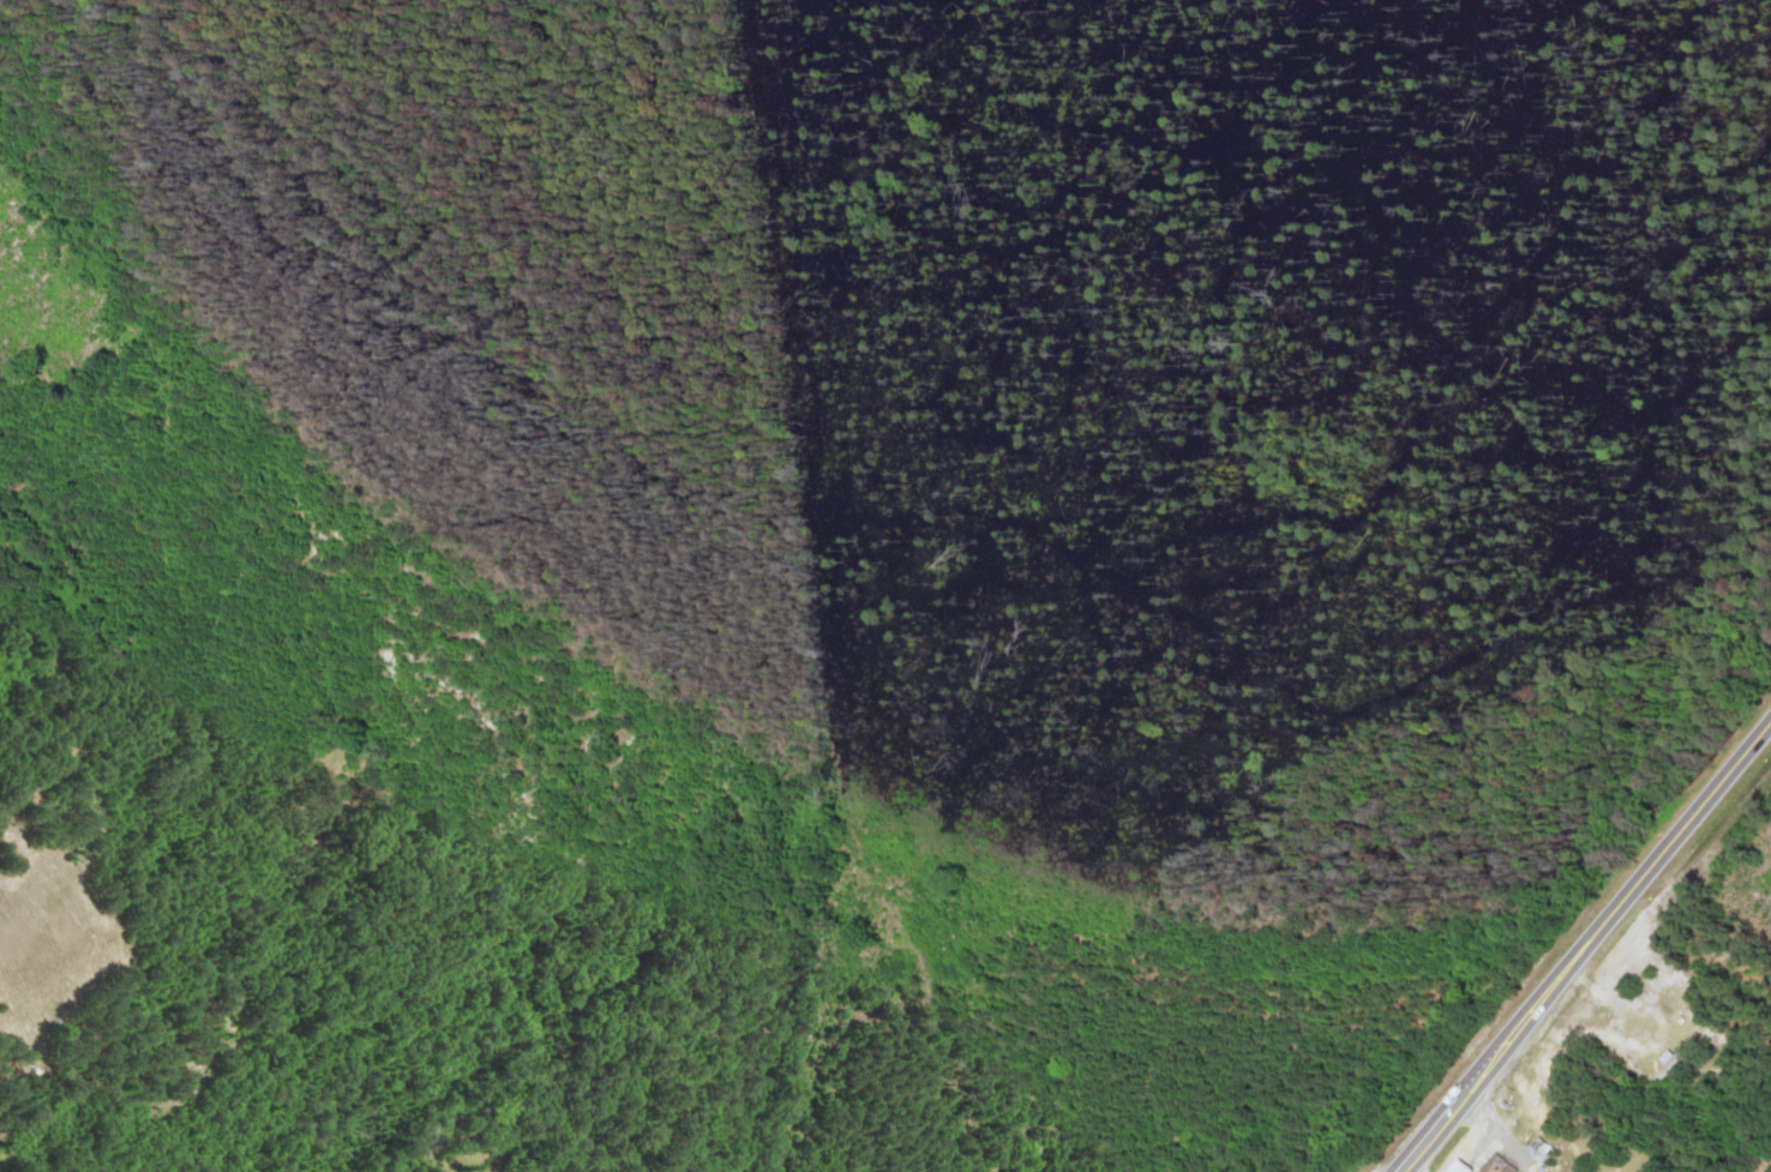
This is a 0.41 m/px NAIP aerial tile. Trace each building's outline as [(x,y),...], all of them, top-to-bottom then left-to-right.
[(1665,1052),(1657,1060),(1661,1064),(1651,1074),(1660,1084),(1702,1042),(1692,1032),(1668,1056),(1665,1052)] [(1539,1165),(1550,1149),(1533,1138),(1522,1153),(1539,1165)] [(1453,1159),(1440,1171),(1463,1171),(1464,1171),(1453,1159)]
